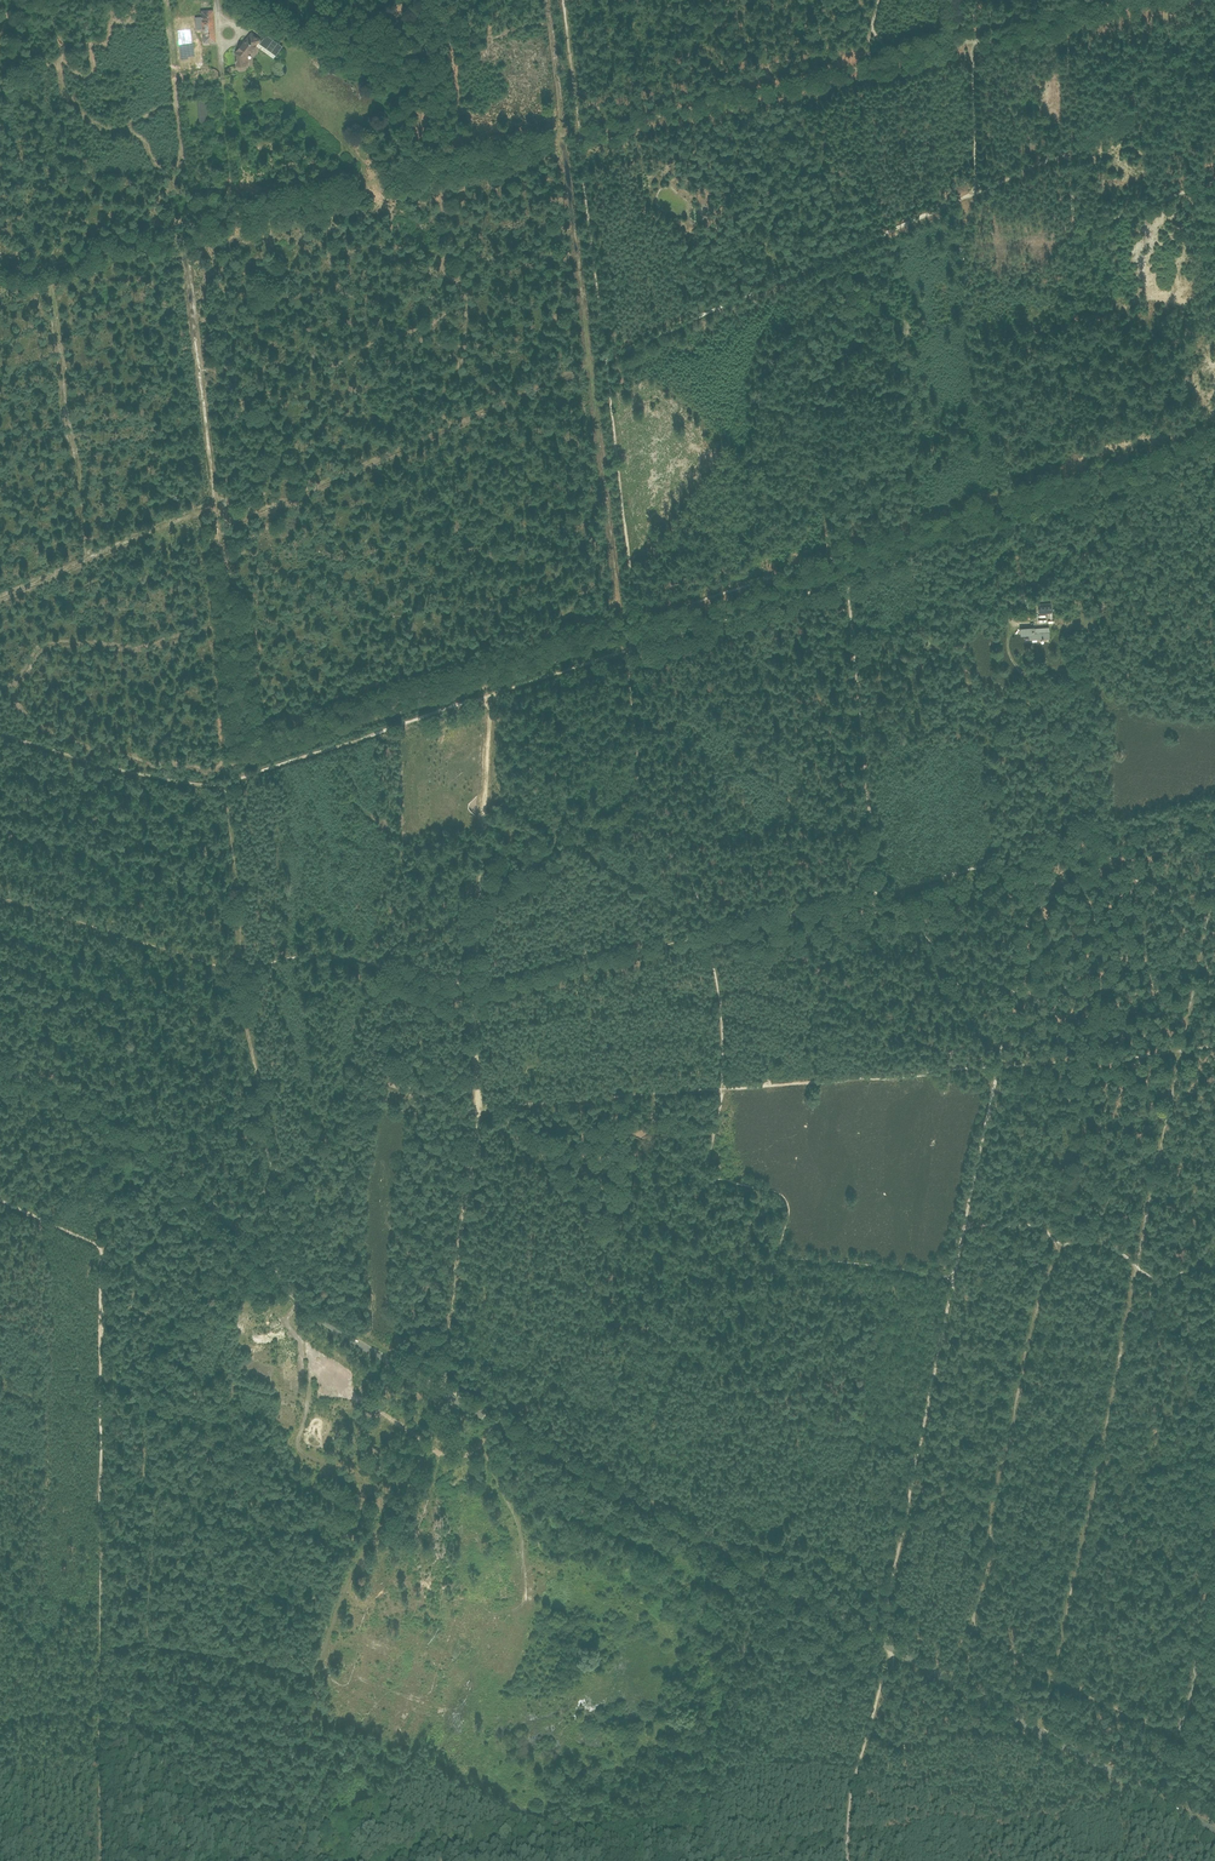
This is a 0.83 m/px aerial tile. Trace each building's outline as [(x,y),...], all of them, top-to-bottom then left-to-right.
[(196,29),(203,29),(204,42),(215,41),(214,32),(211,32),(210,19),(213,18),(213,10),(201,11),(202,16),(195,17),(196,29)] [(262,41),(260,39),(252,32),(235,53),(236,66),(248,64),(248,55),(258,42),(276,55),(283,46),(266,34),(262,41)] [(198,99),(199,122),(211,122),(209,98),(198,99)] [(1023,614),(1033,610),(1027,594),(1021,596),(1020,592),(1016,594),(1020,604),(1020,603),(1022,609),(1023,614)] [(1051,603),(1038,604),(1039,613),(1052,613),(1051,603)] [(1033,628),(1021,629),(1021,635),(1030,634),(1030,639),(1049,638),(1048,628),(1033,629),(1033,628)] [(279,1322),(279,1310),(257,1310),(258,1320),(256,1320),(257,1342),(266,1342),(266,1329),(276,1329),(276,1322),(279,1322)]
